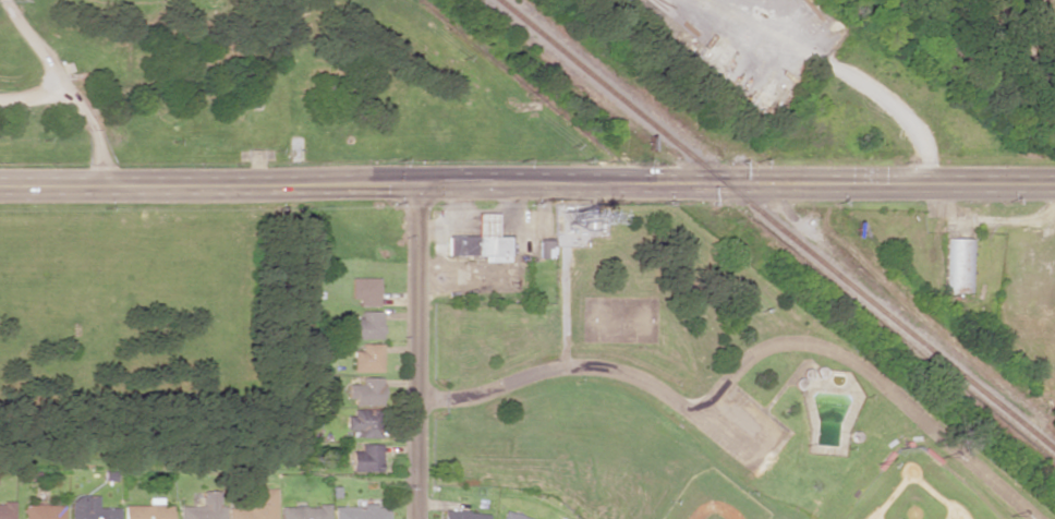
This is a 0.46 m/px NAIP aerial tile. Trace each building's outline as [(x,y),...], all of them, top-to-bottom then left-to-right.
[(495,213),(475,213),(475,235),(448,234),(448,255),(485,255),(485,261),(509,261),(509,236),(495,236),(495,213)] [(971,292),(972,239),(946,238),(945,292),(971,292)] [(552,240),(537,240),(538,257),(552,257),(552,240)] [(351,298),(359,298),(359,305),(380,306),(380,277),(351,277),(351,298)] [(354,313),(355,338),(382,338),(381,312),(354,313)] [(354,371),(382,371),(382,343),(361,343),(361,350),(354,350),(354,371)] [(350,404),(383,405),(383,377),(362,377),(362,384),(351,384),(350,404)] [(379,437),(380,410),(350,408),(349,429),(361,430),(361,437),(379,437)] [(352,450),(352,471),(382,471),(381,443),(361,443),(361,450),(352,450)] [(277,488),(254,487),(253,501),(228,501),(228,518),(276,518),(277,488)] [(179,518),(223,518),(223,490),(202,490),(202,505),(179,505),(179,518)] [(71,496),(70,518),(119,518),(119,507),(98,506),(98,496),(71,496)] [(124,518),(172,518),(171,505),(162,505),(162,497),(148,497),(148,504),(123,504),(124,518)] [(0,502),(0,518),(14,518),(14,502),(0,502)] [(23,505),(23,518),(63,518),(63,504),(23,505)] [(329,505),(280,505),(281,518),(329,518),(329,505)] [(388,506),(334,505),(334,518),(388,518),(388,506)] [(443,510),(442,518),(487,518),(488,512),(443,510)] [(504,510),(501,518),(537,518),(504,510)]
